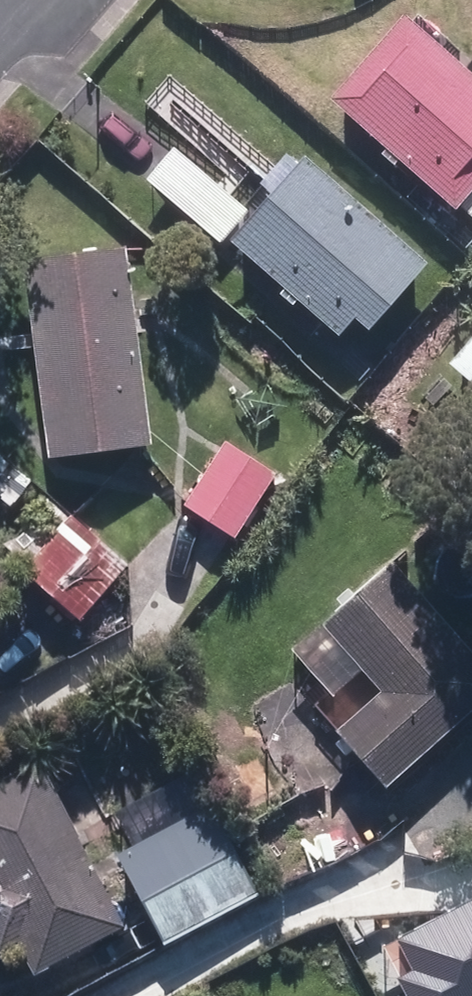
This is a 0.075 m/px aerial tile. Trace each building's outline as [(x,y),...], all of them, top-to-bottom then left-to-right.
[(458,208),(471,192),(471,72),(439,43),(448,33),(422,11),(414,21),(406,13),(333,96),(388,146),(383,150),(396,163),(402,157),(458,208)] [(150,176),(221,241),(249,210),(177,145),(150,176)] [(233,237),(341,332),(356,314),(370,326),(430,261),(308,152),(233,237)] [(28,258),(52,454),(153,441),(129,247),(28,258)] [(451,362),(471,380),(471,337),(451,362)] [(187,501),(239,534),(279,471),(227,438),(187,501)] [(28,568),(83,614),(129,562),(74,514),(28,568)] [(389,784),(471,709),(471,645),(396,559),(327,620),(386,686),(340,727),(389,784)] [(12,581),(0,571),(0,595),(12,581)] [(67,994),(262,890),(200,773),(168,790),(169,759),(142,743),(115,757),(114,790),(140,806),(105,825),(150,909),(129,920),(79,829),(95,822),(79,792),(63,801),(41,759),(0,781),(0,949),(19,939),(37,972),(51,965),(67,994)] [(468,907),(459,985),(471,986),(471,907),(468,907)]
